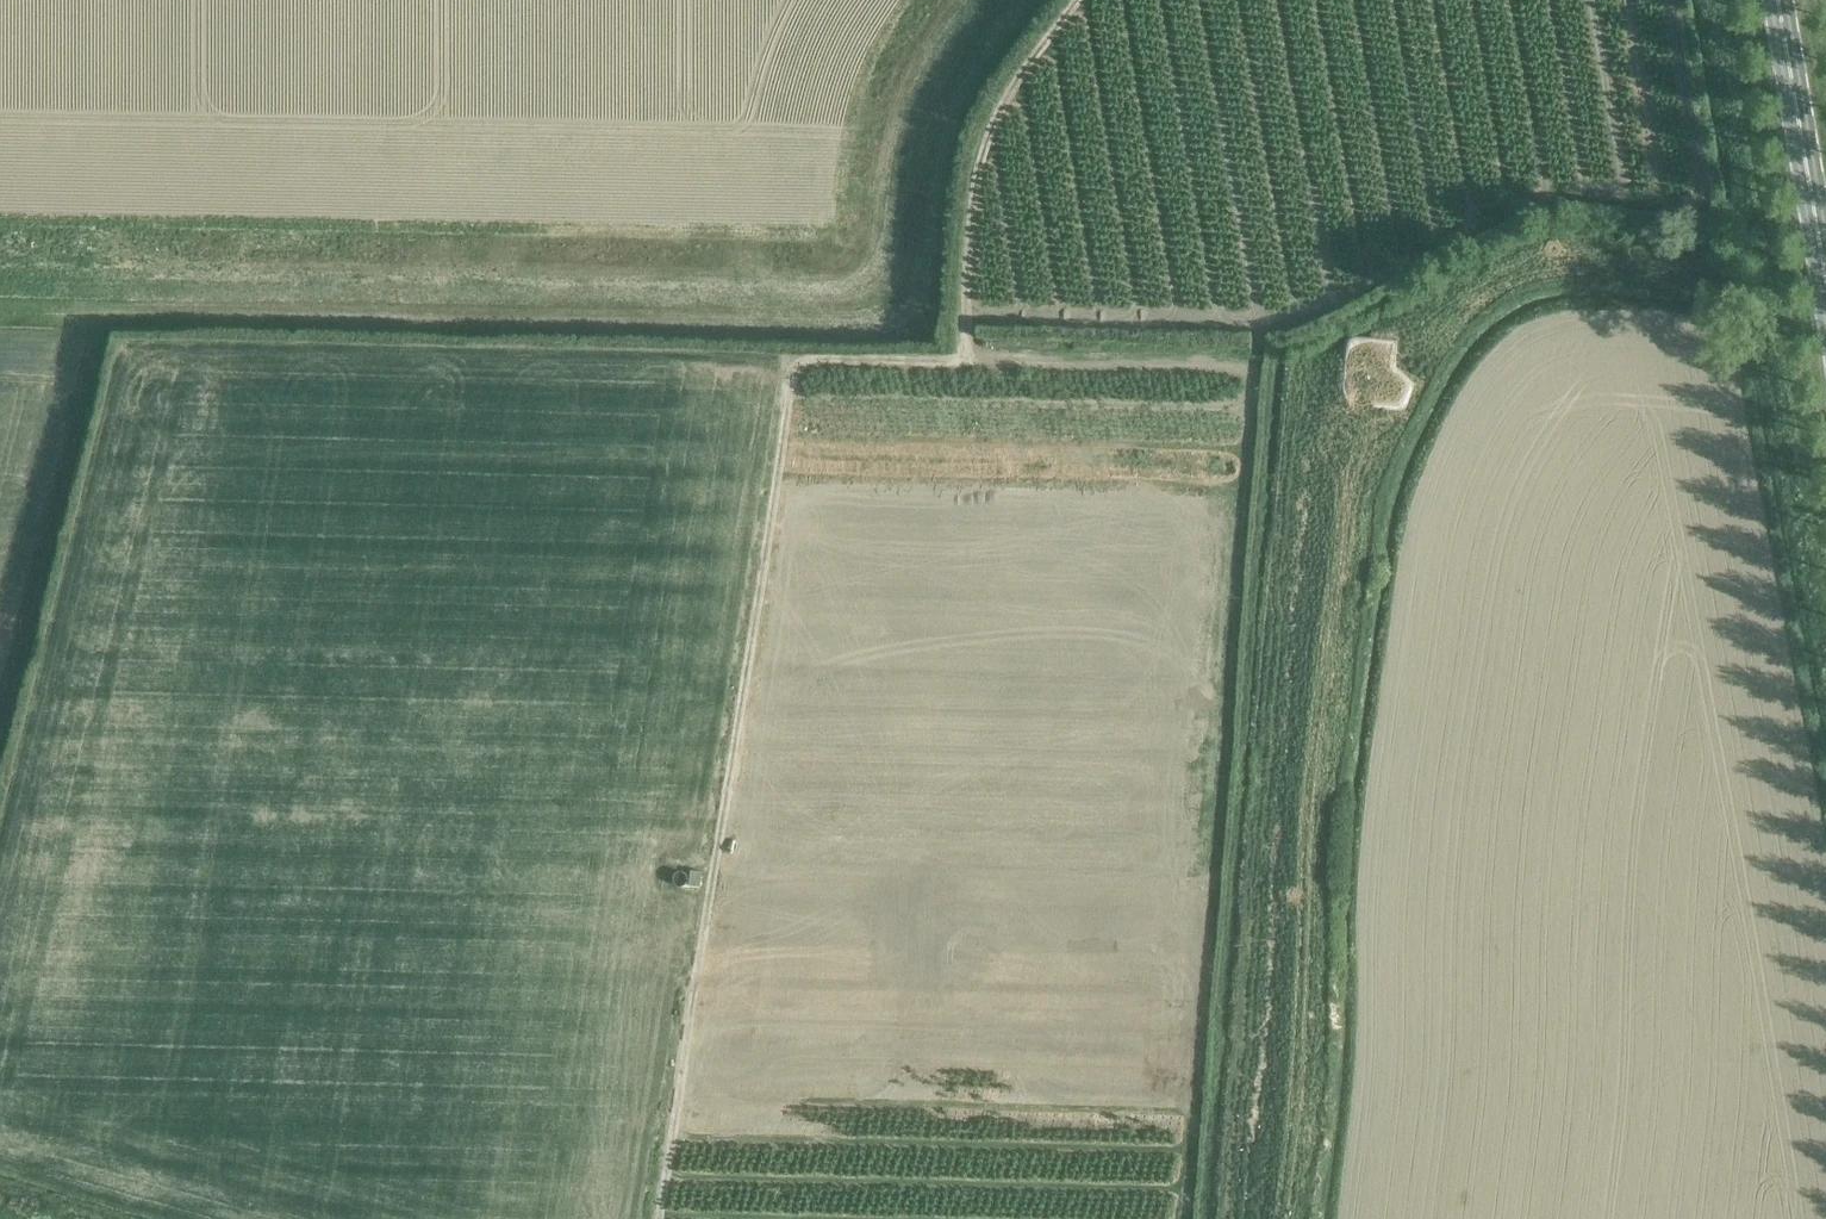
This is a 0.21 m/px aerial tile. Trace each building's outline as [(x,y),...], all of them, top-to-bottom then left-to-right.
[(1394,369),(1395,338),(1352,337),(1347,339),(1344,343),(1342,347),(1342,393),(1343,399),(1346,404),(1350,407),(1400,412),(1404,410),(1406,406),(1413,386),(1413,381),(1394,369)] [(688,871),(686,886),(697,887),(699,872),(688,871)]
